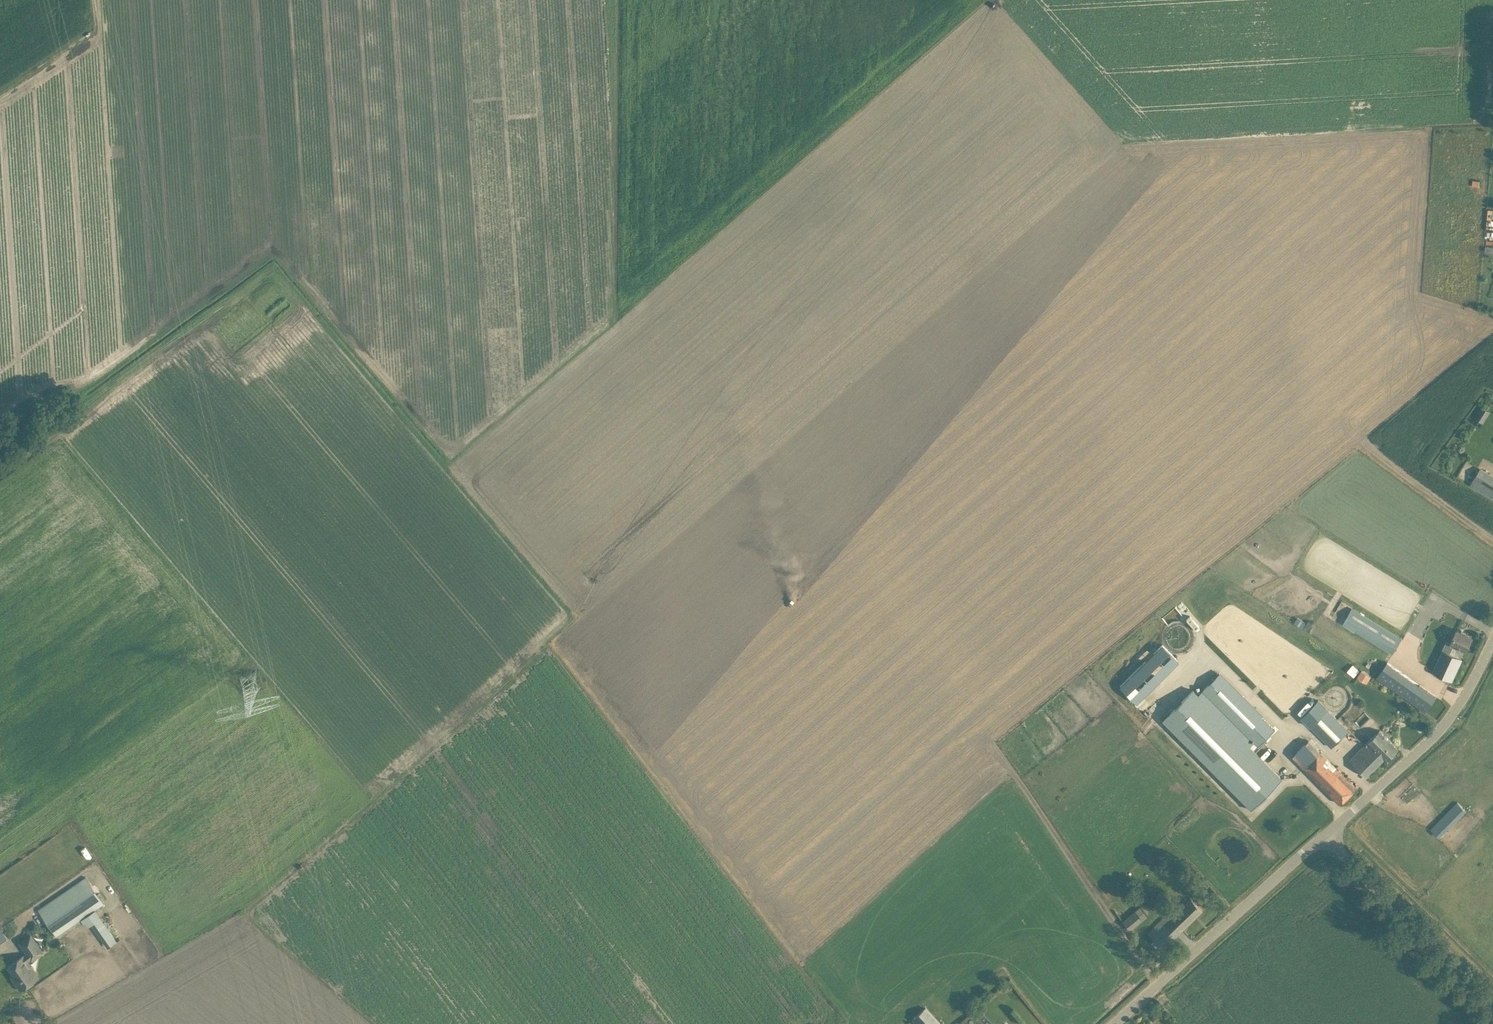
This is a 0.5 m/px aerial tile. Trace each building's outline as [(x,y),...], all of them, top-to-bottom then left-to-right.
[(1478,413),(1475,417),(1483,422),(1486,418),(1478,413)] [(1479,467),(1470,483),(1492,497),(1492,476),(1479,467)] [(1343,622),(1356,631),(1393,653),(1402,638),(1398,636),(1352,608),(1343,622)] [(1461,657),(1465,648),(1466,649),(1472,636),(1457,629),(1451,642),(1452,642),(1454,643),(1450,651),(1442,648),(1432,670),(1452,679),(1462,658),(1461,657)] [(1127,683),(1142,698),(1184,657),(1169,642),(1127,683)] [(1349,668),(1355,674),(1360,669),(1353,664),(1349,668)] [(1251,808),(1251,809),(1282,778),(1282,777),(1281,777),(1249,745),(1254,741),(1258,745),(1257,745),(1258,745),(1275,728),(1274,728),(1219,673),(1203,689),(1198,694),(1193,689),(1163,719),(1251,808)] [(1409,700),(1426,711),(1436,696),(1419,685),(1409,700)] [(1327,706),(1310,723),(1332,744),(1349,727),(1327,706)] [(1380,729),(1350,759),(1367,776),(1385,758),(1387,759),(1398,748),(1380,729)] [(1357,786),(1329,758),(1321,751),(1309,740),(1293,755),(1305,767),(1340,803),(1357,786)] [(1427,828),(1436,836),(1464,810),(1456,801),(1427,828)] [(96,909),(104,903),(86,877),(78,882),(77,883),(64,891),(38,909),(45,919),(56,936),(75,923),(81,919),(89,913),(94,910),(95,909),(96,909)] [(1202,909),(1190,897),(1171,916),(1168,913),(1148,932),(1163,948),(1202,909)] [(1135,909),(1122,919),(1130,929),(1147,915),(1140,906),(1135,910),(1135,909)] [(0,929),(0,943),(9,937),(2,928),(0,929)] [(23,954),(8,965),(15,973),(12,976),(21,989),(39,977),(27,960),(31,957),(32,958),(43,951),(31,934),(20,942),(28,953),(24,955),(23,954)] [(919,1023),(940,1023),(926,1008),(914,1019),(919,1023)]
